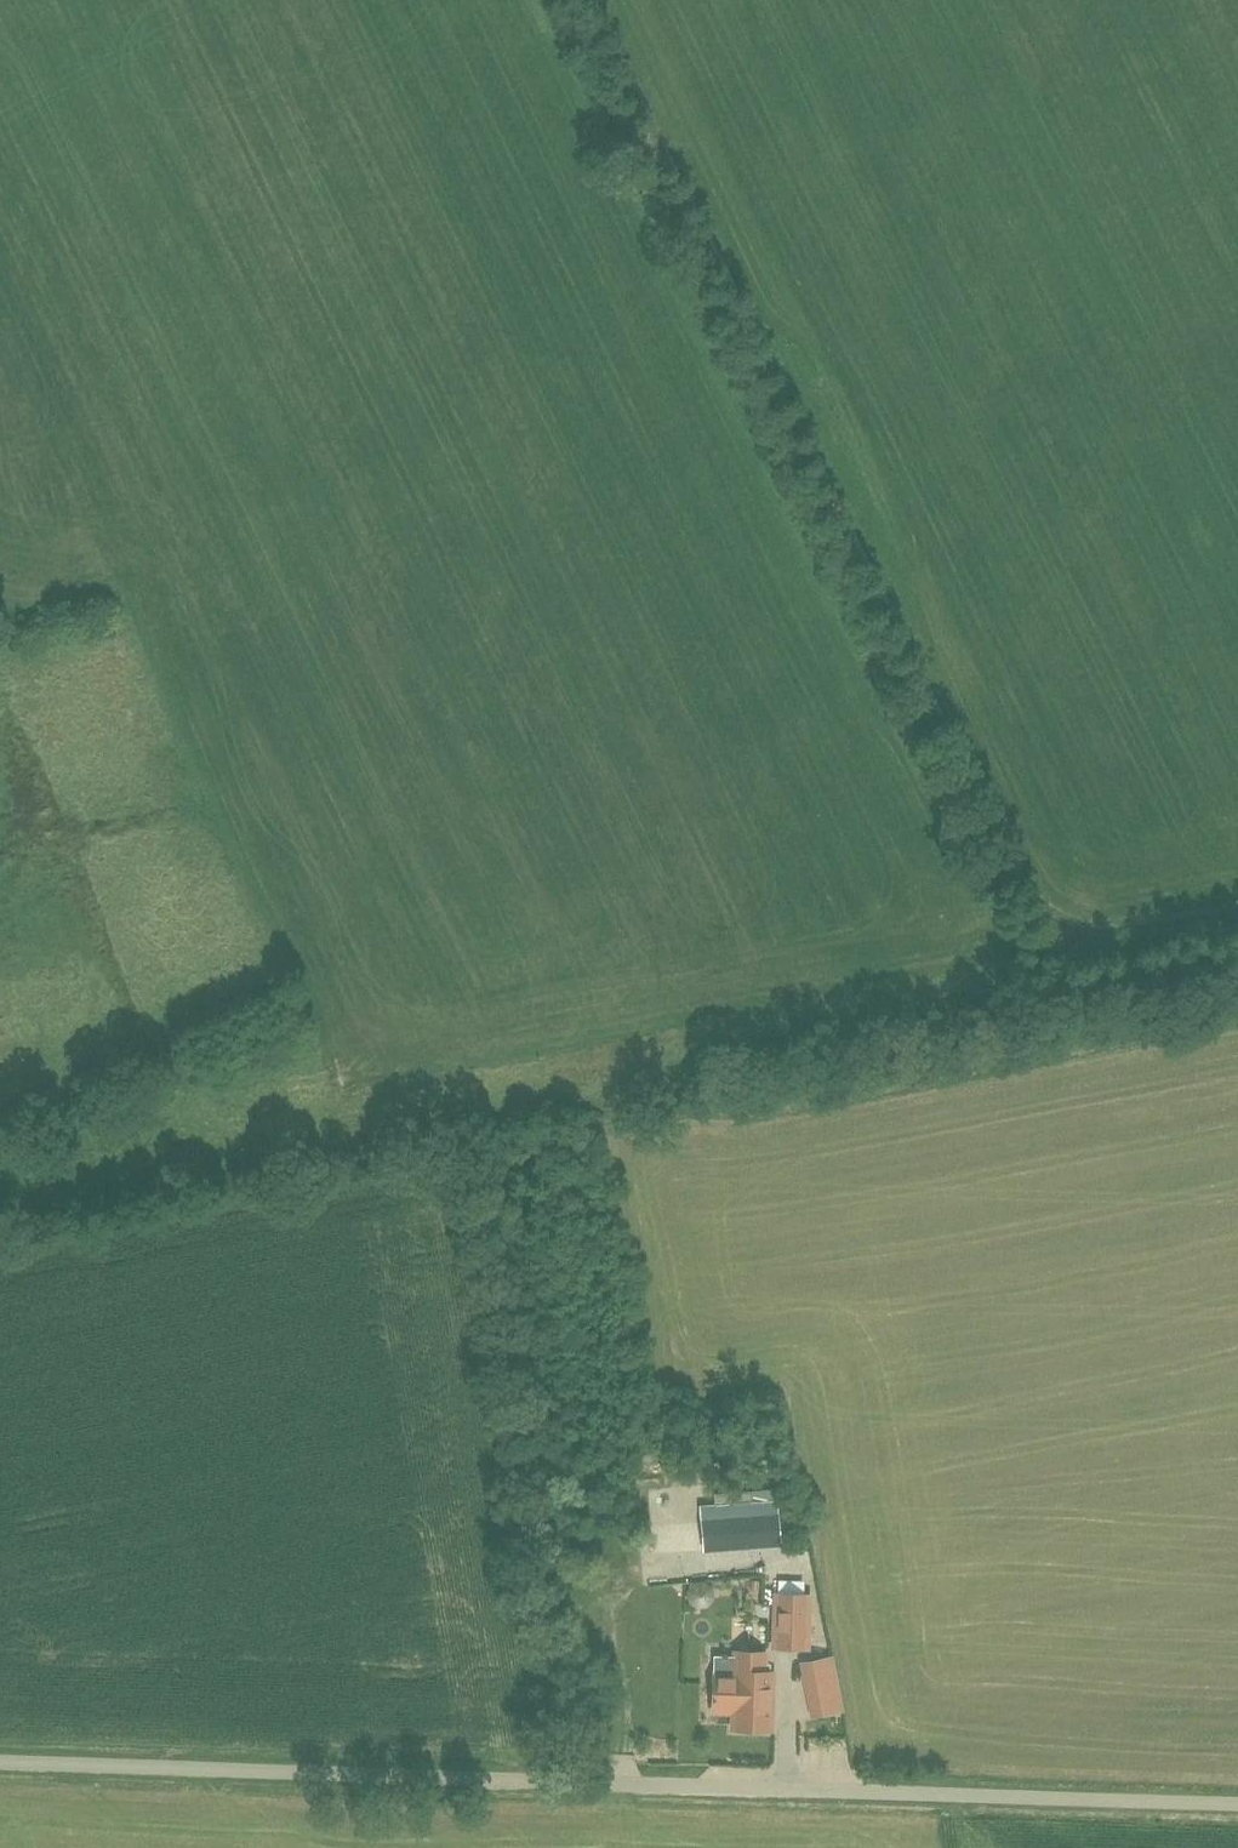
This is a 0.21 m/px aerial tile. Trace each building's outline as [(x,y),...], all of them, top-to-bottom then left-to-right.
[(776,1514),(723,1518),(726,1549),(779,1544),(776,1514)] [(729,1566),(783,1560),(782,1548),(728,1555),(729,1566)] [(776,1594),(774,1648),(807,1649),(809,1595),(776,1594)] [(771,1731),(773,1673),(752,1672),(753,1653),(736,1652),(733,1730),(771,1731)] [(831,1658),(805,1663),(815,1720),(842,1715),(831,1658)]
